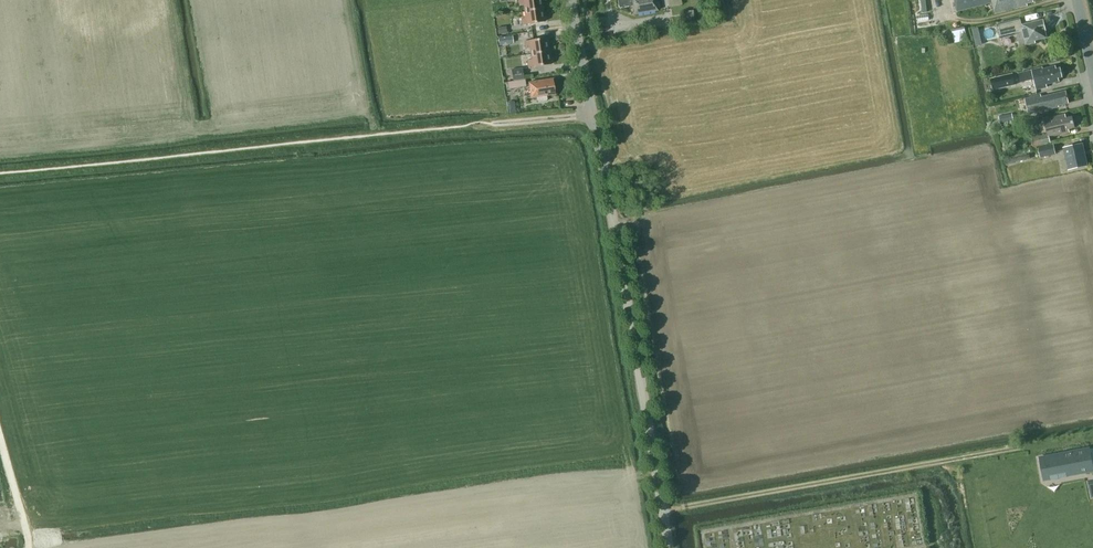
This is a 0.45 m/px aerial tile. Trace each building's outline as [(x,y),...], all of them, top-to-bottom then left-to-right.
[(525,11),(542,8),(541,0),(519,0),(519,6),(524,5),(525,11)] [(619,8),(633,5),(634,14),(658,10),(656,0),(617,0),(619,8)] [(957,11),(992,2),(995,13),(1027,5),(1026,3),(1033,2),(1032,0),(1033,0),(955,0),(957,11)] [(542,8),(525,11),(526,16),(516,18),(517,25),(544,21),(542,8)] [(1022,25),(1020,18),(998,23),(999,29),(997,30),(999,38),(1017,34),(1020,45),(1025,44),(1025,45),(1035,43),(1034,41),(1046,38),(1045,31),(1045,30),(1043,20),(1022,25)] [(978,27),(972,29),(974,38),(980,36),(978,27)] [(954,30),(956,41),(968,39),(966,28),(954,30)] [(500,45),(514,43),(513,36),(499,38),(500,45)] [(530,48),(531,54),(549,51),(547,38),(525,41),(526,49),(530,48)] [(550,64),(549,51),(531,54),(532,59),(527,60),(529,67),(550,64)] [(1056,69),(1055,66),(1042,69),(1042,67),(1031,70),(1036,89),(1047,87),(1046,84),(1059,81),(1058,78),(1062,77),(1060,68),(1056,69)] [(524,79),(522,68),(511,69),(513,80),(524,79)] [(1015,85),(1012,73),(990,78),(993,90),(1015,85)] [(555,94),(553,79),(529,82),(531,98),(536,97),(537,101),(539,102),(545,101),(547,99),(546,95),(555,94)] [(526,86),(525,80),(507,82),(508,88),(526,86)] [(1068,103),(1065,91),(1041,97),(1040,95),(1025,98),(1027,108),(1029,114),(1041,111),(1059,107),(1058,105),(1068,103)] [(998,116),(1000,123),(1013,120),(1012,114),(998,116)] [(1066,118),(1065,114),(1043,119),(1047,134),(1031,138),(1033,146),(1050,142),(1049,137),(1069,132),(1068,129),(1074,127),(1072,117),(1066,118)] [(1087,165),(1083,143),(1063,148),(1068,170),(1087,165)] [(1056,154),(1053,144),(1038,148),(1040,158),(1056,154)] [(1026,154),(1024,149),(1004,154),(1007,165),(1030,159),(1029,153),(1026,154)] [(1083,450),(1043,457),(1046,475),(1066,471),(1067,475),(1092,470),(1089,452),(1084,453),(1083,450)]
